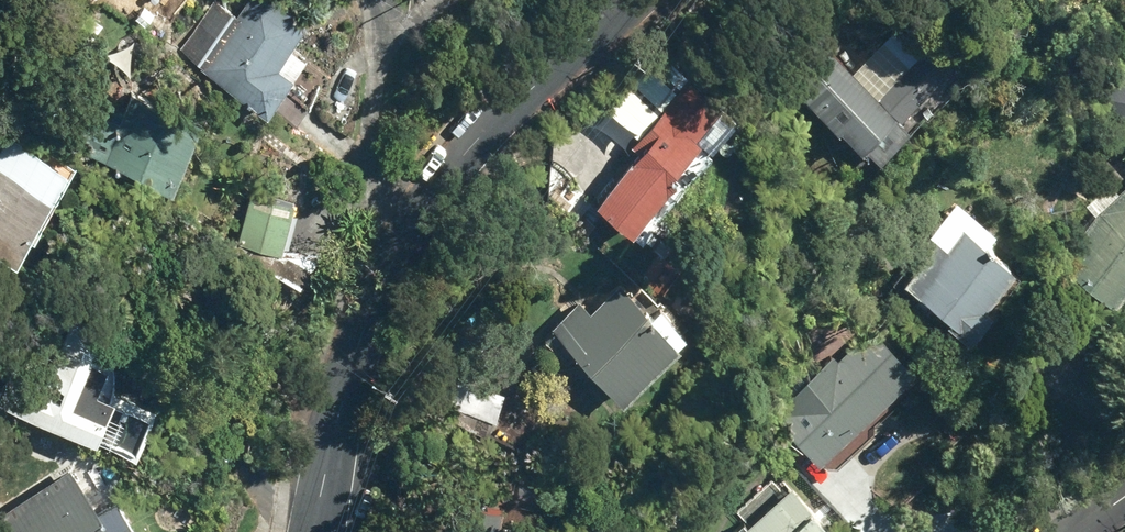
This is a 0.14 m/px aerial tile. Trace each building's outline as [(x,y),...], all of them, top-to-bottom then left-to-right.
[(295,125),(319,92),(320,81),(298,66),(307,52),(294,42),(308,21),(278,0),(217,0),(183,49),(207,65),(206,67),(268,111),(270,108),(295,125)] [(954,64),(929,38),(878,90),(818,28),(783,62),(840,122),(844,119),(864,139),(865,139),(882,156),(907,131),(909,132),(927,114),(914,102),(954,64)] [(1106,92),(1124,111),(1124,73),(1106,92)] [(640,132),(676,162),(696,138),(706,146),(734,113),(688,75),(640,132)] [(86,150),(171,184),(201,110),(171,98),(167,108),(131,94),(119,123),(93,113),(81,143),(88,145),(86,150)] [(17,255),(67,161),(7,128),(0,141),(0,247),(17,255)] [(676,162),(640,132),(632,143),(639,148),(598,197),(633,226),(650,205),(659,212),(675,192),(666,185),(676,173),(670,169),(676,162)] [(1116,300),(1124,288),(1124,186),(1099,211),(1062,257),(1116,300)] [(237,238),(282,251),(295,204),(250,192),(237,238)] [(950,318),(972,336),(994,307),(989,303),(1017,268),(989,246),(998,234),(956,201),(900,272),(953,314),(950,318)] [(577,350),(623,398),(680,344),(678,342),(686,334),(661,308),(652,318),(619,284),(589,312),(579,301),(562,317),(560,315),(551,323),(555,327),(544,338),(565,361),(577,350)] [(111,388),(113,380),(113,369),(112,357),(108,347),(103,337),(111,317),(78,304),(47,381),(28,374),(23,385),(8,379),(0,398),(0,399),(136,454),(155,407),(111,388)] [(773,409),(820,459),(914,371),(874,327),(837,362),(832,355),(773,409)] [(115,498),(98,510),(70,468),(4,511),(17,531),(137,531),(115,498)] [(793,483),(738,531),(837,531),(793,483)] [(513,511),(458,505),(456,531),(511,531),(513,511)] [(550,520),(538,519),(536,531),(549,531),(550,520)]
